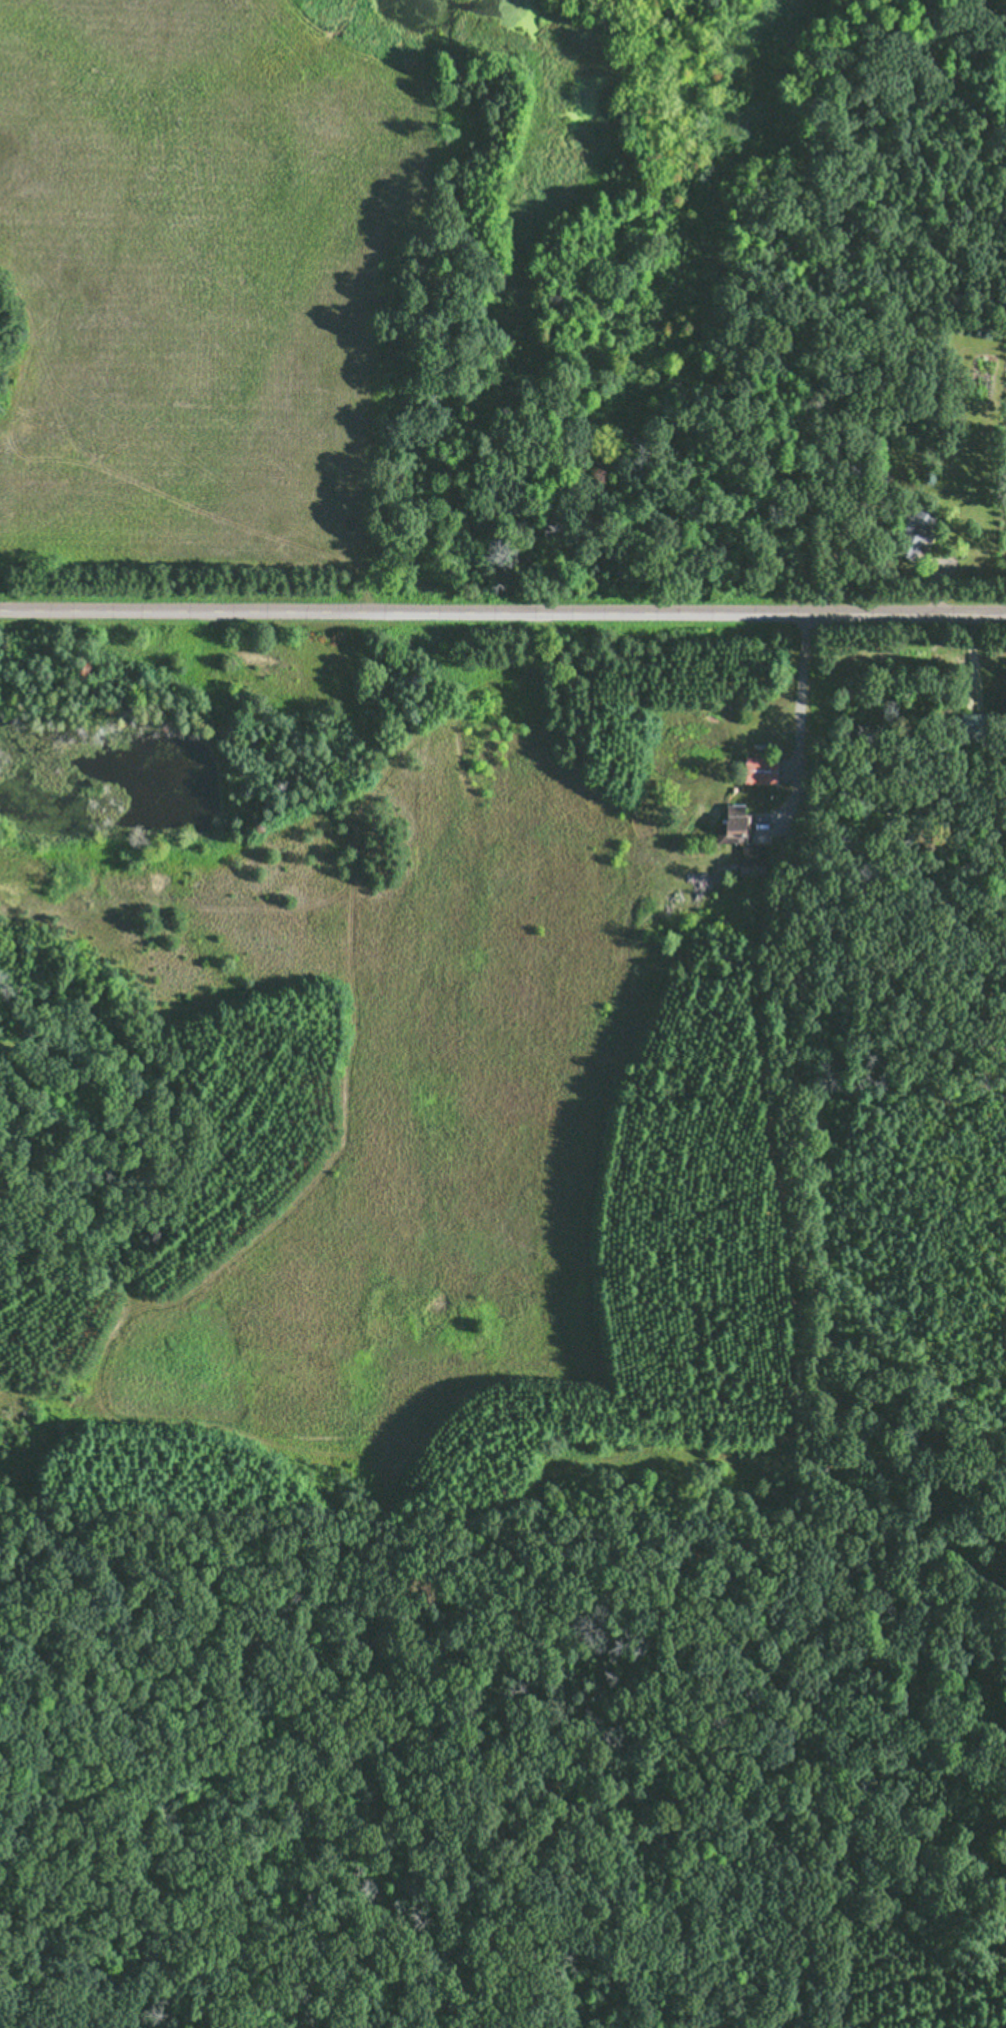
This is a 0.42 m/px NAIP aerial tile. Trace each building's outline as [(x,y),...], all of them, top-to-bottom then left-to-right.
[(935,517),(914,507),(909,516),(905,514),(890,546),(915,558),(935,517)] [(997,692),(997,716),(1005,716),(1005,692),(997,692)] [(777,755),(744,755),(744,783),(777,783),(777,755)] [(716,842),(741,842),(741,873),(767,873),(767,842),(750,843),(749,813),(722,813),(722,824),(716,824),(716,842)]
